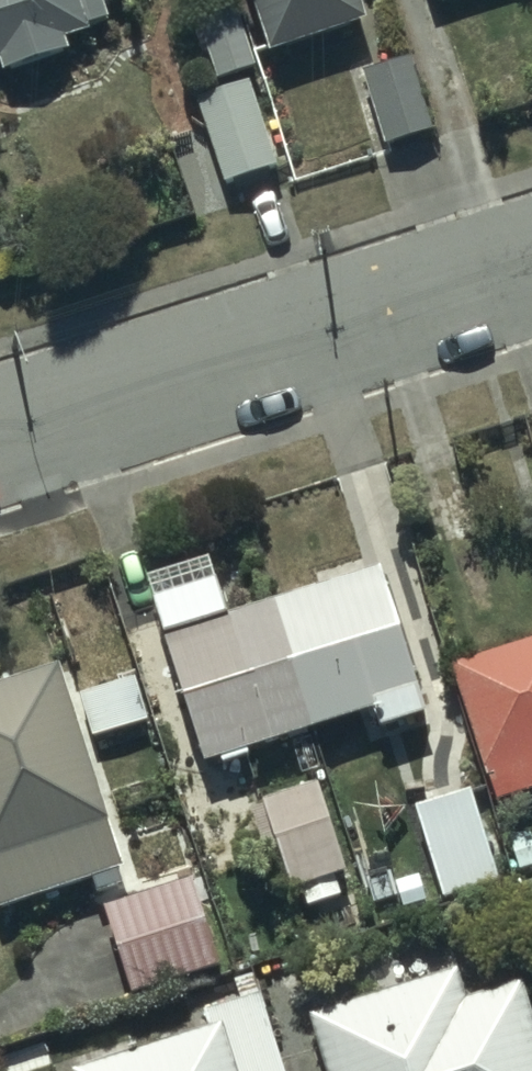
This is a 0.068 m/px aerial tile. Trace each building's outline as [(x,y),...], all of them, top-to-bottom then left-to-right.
[(1,75),(69,52),(65,41),(88,33),(86,27),(108,19),(103,4),(115,0),(0,0),(0,74),(1,75)] [(354,0),(246,0),(264,52),(361,20),(354,0)] [(231,16),(193,28),(210,82),(249,70),(231,16)] [(407,58),(356,75),(380,148),(431,131),(407,58)] [(276,170),(246,82),(190,101),(220,189),(276,170)] [(213,560),(151,579),(209,767),(224,763),(225,767),(255,758),(253,751),(376,713),(382,732),(440,715),(395,568),(231,618),(213,560)] [(451,665),(492,802),(531,790),(531,641),(451,665)] [(0,687),(0,912),(94,882),(97,893),(128,883),(59,668),(0,687)] [(137,682),(79,699),(92,742),(150,725),(137,682)] [(432,806),(417,811),(444,903),(507,885),(479,789),(466,792),(463,782),(429,792),(432,806)] [(347,878),(320,787),(265,803),(292,895),(301,892),(306,911),(344,900),(338,881),(347,878)] [(223,971),(192,877),(101,906),(132,1000),(223,971)] [(308,1017),(325,1070),(531,1070),(531,1012),(523,984),(469,1001),(460,970),(308,1017)] [(78,1070),(284,1070),(255,977),(236,983),(243,1003),(204,1015),(209,1031),(78,1070)]
